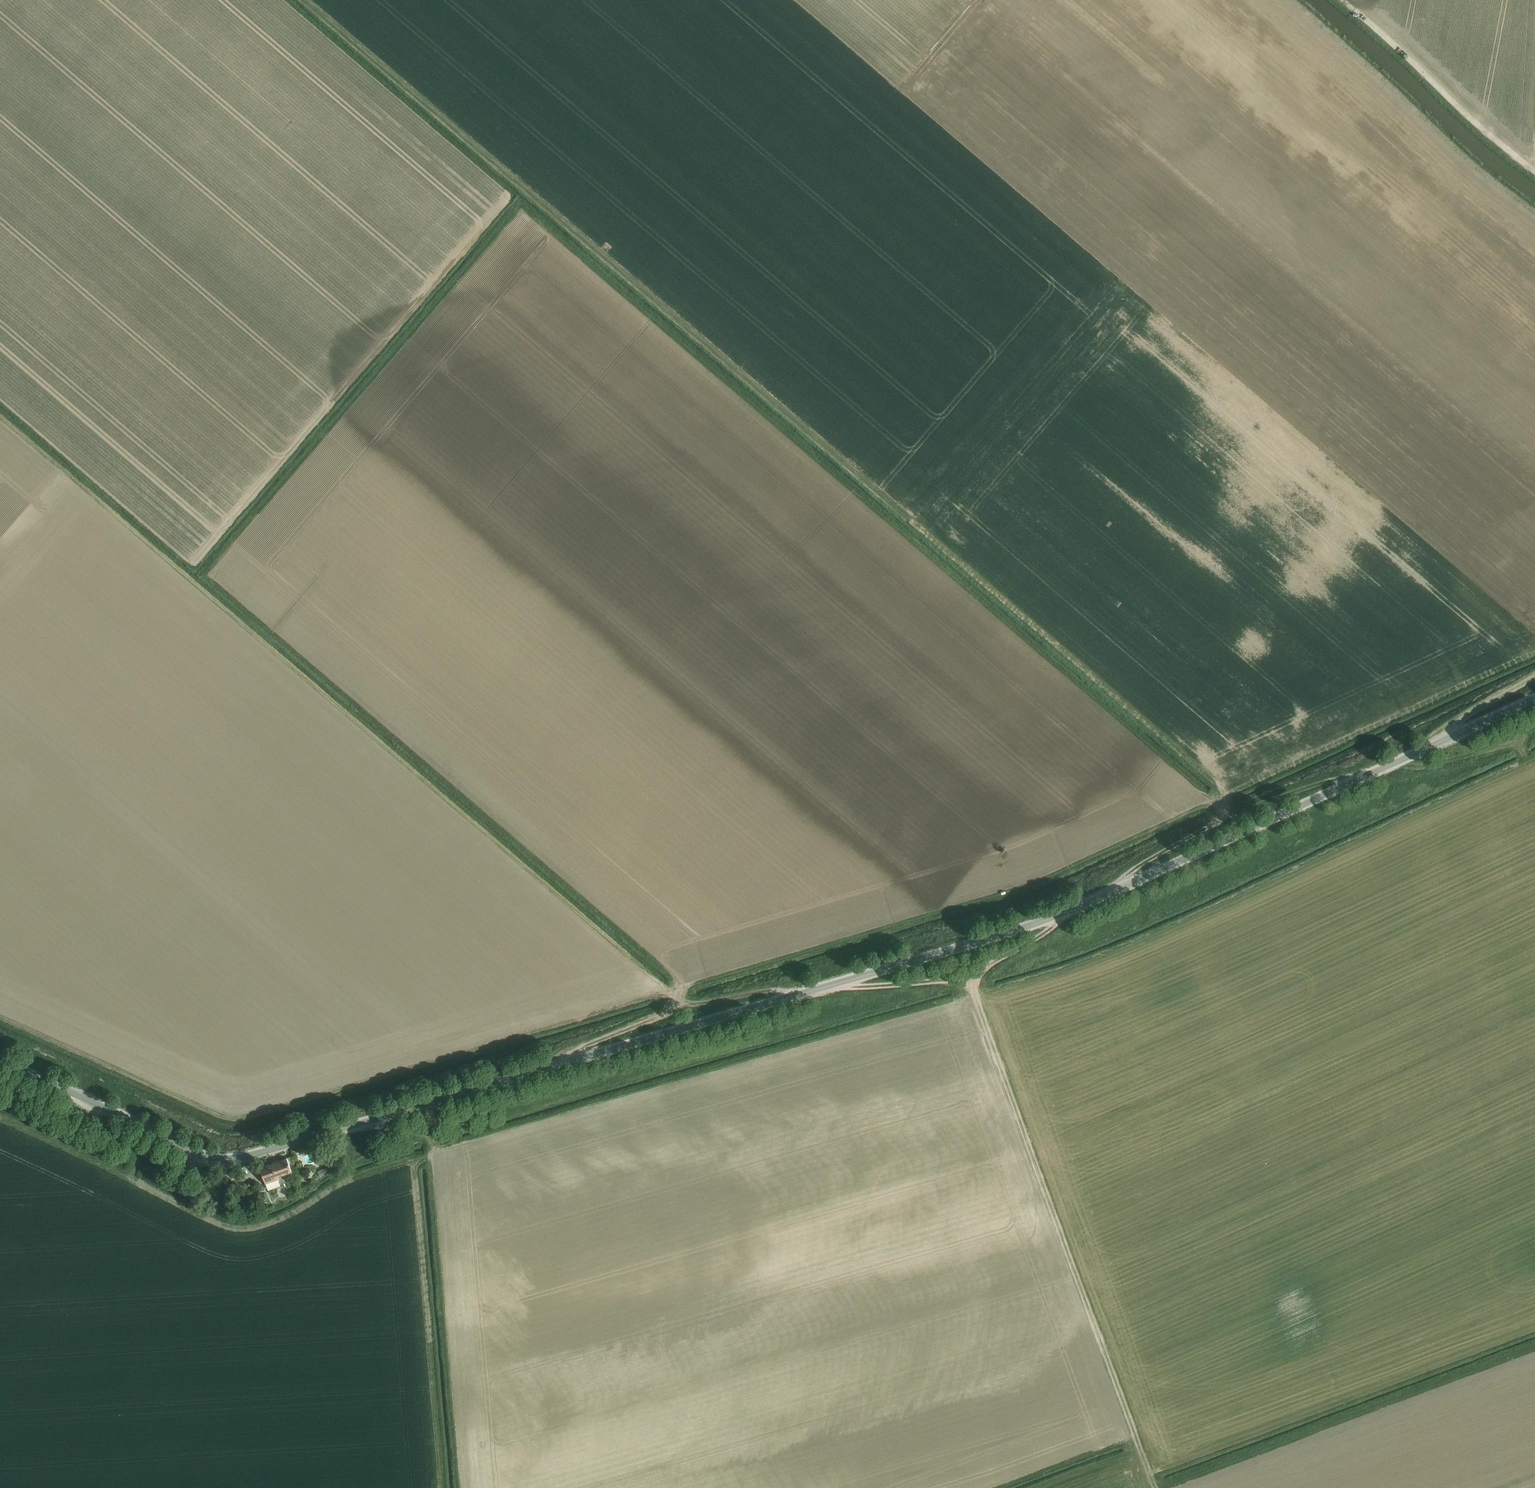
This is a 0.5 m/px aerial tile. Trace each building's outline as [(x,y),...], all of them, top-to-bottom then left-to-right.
[(287,1158),(260,1168),(263,1178),(265,1182),(277,1178),(292,1172),(291,1167),(287,1158)]
